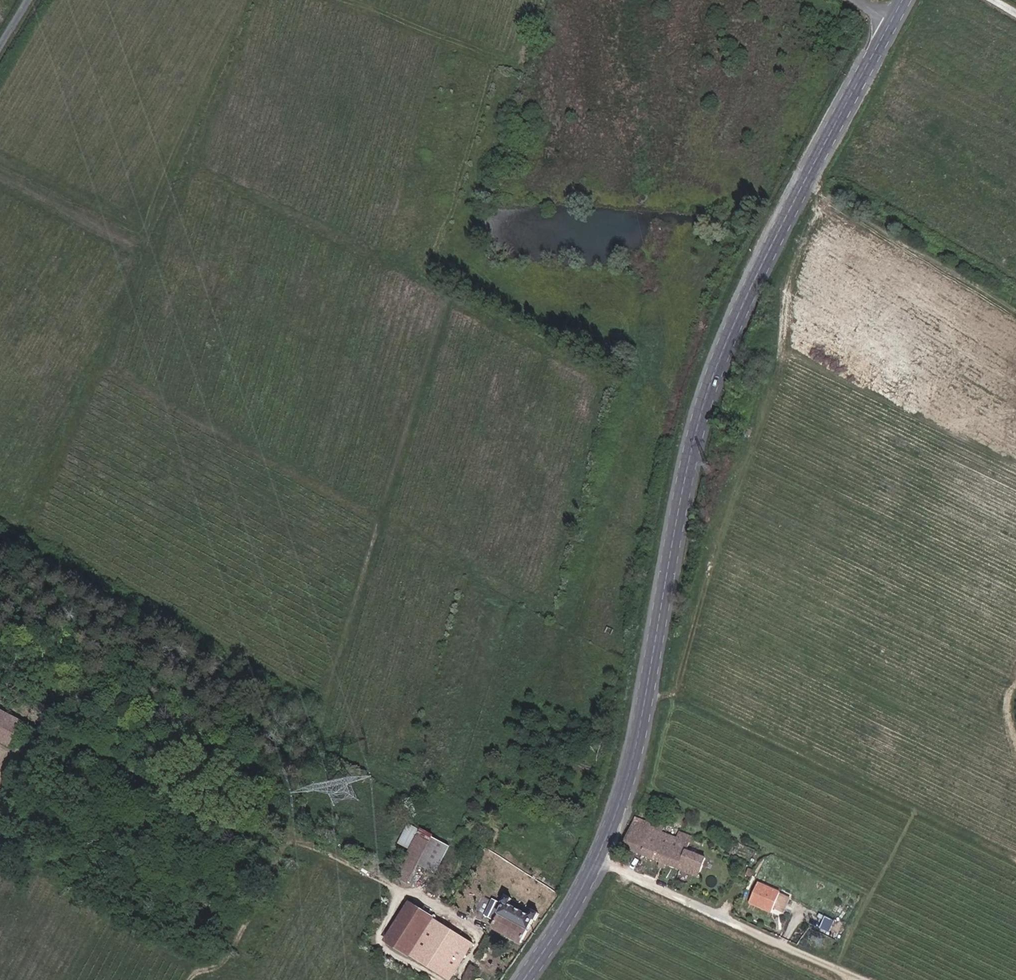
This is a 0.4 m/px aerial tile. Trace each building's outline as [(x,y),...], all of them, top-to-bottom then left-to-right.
[(4,744),(19,718),(0,707),(0,741),(4,744)] [(653,825),(640,820),(633,834),(632,834),(625,848),(663,863),(668,865),(699,877),(707,856),(688,849),(693,837),(654,822),(653,825)] [(411,849),(421,828),(409,822),(399,843),(411,849)] [(402,866),(415,873),(425,855),(440,829),(428,822),(402,866)] [(425,855),(442,864),(457,838),(440,829),(425,855)] [(775,908),(782,891),(759,882),(750,903),(773,912),(775,908)] [(533,915),(535,916),(538,910),(530,905),(527,910),(505,898),(507,893),(502,890),(498,896),(501,898),(487,923),(518,940),(533,915)] [(784,912),(791,895),(782,891),(775,908),(784,912)] [(454,979),(476,941),(410,903),(387,940),(454,979)]
